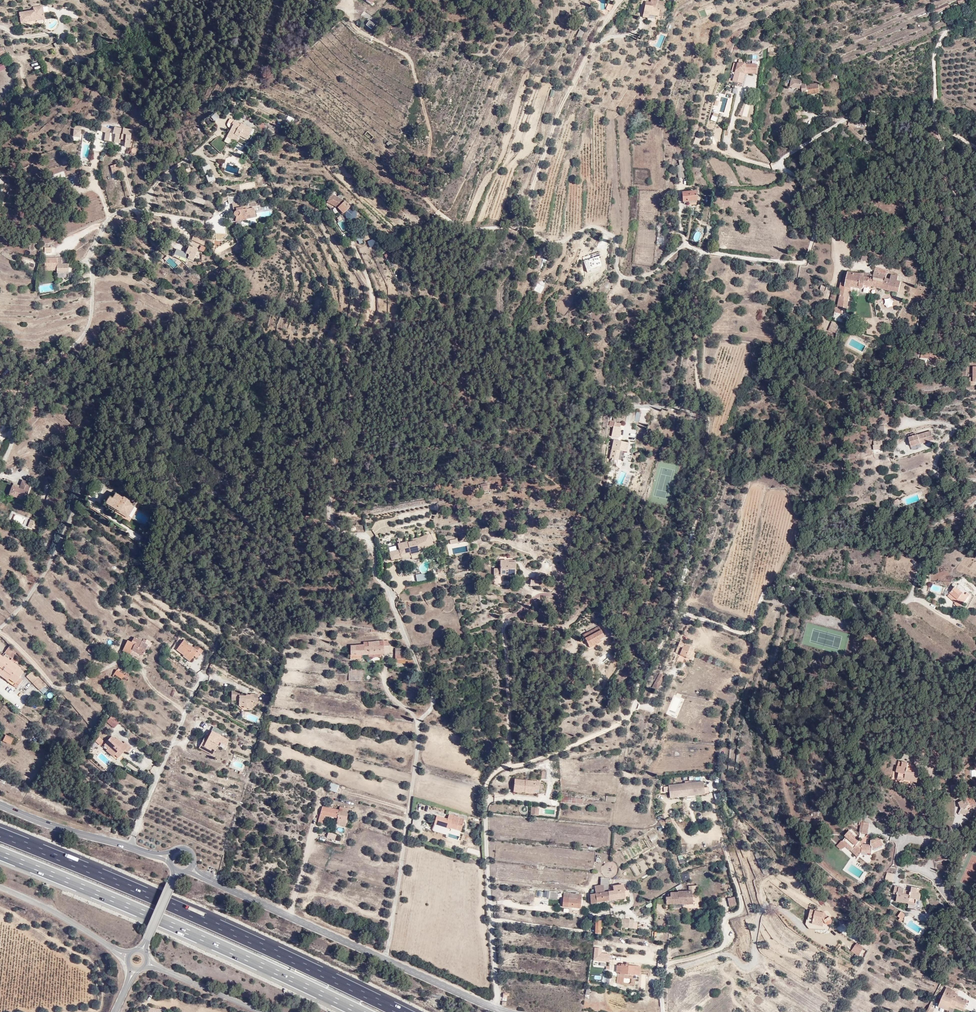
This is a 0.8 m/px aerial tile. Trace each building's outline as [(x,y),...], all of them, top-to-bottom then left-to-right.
[(643,21),(644,17),(653,19),(653,15),(657,16),(659,3),(650,2),(649,6),(640,5),(637,20),(643,21)] [(933,10),(935,14),(950,8),(948,4),(933,10)] [(35,18),(44,16),(43,7),(33,8),(33,12),(20,15),(21,24),(36,22),(35,18)] [(747,73),(760,74),(761,64),(740,62),(738,69),(737,72),(735,80),(736,80),(735,85),(740,86),(745,73),(747,74),(747,73)] [(809,92),(810,95),(821,93),(819,82),(808,84),(807,82),(803,81),(802,80),(792,78),(791,87),(803,88),(803,92),(809,92)] [(796,115),(795,124),(802,125),(803,116),(796,115)] [(229,135),(232,139),(237,142),(240,137),(248,141),(253,130),(243,125),(234,121),(230,129),(231,130),(229,135)] [(260,128),(261,131),(265,130),(264,125),(258,122),(256,125),(260,128)] [(125,140),(125,147),(131,147),(132,130),(115,128),(115,133),(117,133),(117,139),(125,140)] [(368,135),(375,139),(378,135),(371,131),(368,135)] [(467,152),(461,150),(458,156),(464,158),(467,152)] [(676,160),(678,177),(686,177),(684,159),(676,160)] [(110,168),(111,173),(119,171),(116,163),(112,164),(113,167),(110,168)] [(214,177),(208,167),(204,169),(210,180),(214,177)] [(682,202),(697,201),(696,191),(682,192),(682,202)] [(352,211),(353,211),(354,210),(355,210),(356,210),(356,211),(357,210),(354,208),(356,206),(353,202),(351,204),(348,202),(335,195),(331,203),(342,209),(344,211),(343,213),(346,216),(348,214),(349,215),(350,214),(350,213),(351,212),(352,211)] [(233,200),(239,199),(239,196),(227,198),(228,204),(233,203),(233,200)] [(257,216),(255,207),(247,209),(247,206),(235,208),(238,222),(249,220),(249,218),(257,216)] [(360,215),(360,214),(359,213),(359,212),(358,211),(357,211),(356,211),(356,210),(355,210),(354,210),(353,211),(352,211),(351,212),(350,213),(350,214),(349,215),(349,216),(349,217),(350,218),(350,219),(351,220),(352,220),(352,221),(354,221),(355,221),(356,221),(357,221),(358,220),(359,219),(360,219),(360,218),(360,216),(360,215)] [(191,240),(202,246),(205,241),(194,235),(191,240)] [(374,239),(367,241),(369,247),(376,245),(374,239)] [(188,254),(187,257),(192,260),(198,248),(193,246),(193,247),(188,246),(185,252),(188,254)] [(589,270),(589,267),(600,265),(598,255),(600,255),(599,250),(591,252),(592,257),(583,259),(585,271),(589,270)] [(390,267),(396,264),(390,252),(384,255),(390,267)] [(170,258),(166,261),(174,268),(177,265),(170,258)] [(51,263),(51,259),(44,259),(45,271),(56,271),(56,273),(68,273),(68,265),(61,265),(61,264),(51,263)] [(842,283),(842,287),(852,288),(853,286),(853,280),(854,273),(846,272),(845,282),(842,281),(840,281),(840,283),(842,283)] [(871,274),(854,273),(853,280),(856,280),(855,287),(865,289),(865,285),(873,286),(891,291),(899,293),(901,281),(898,281),(899,276),(892,274),(891,276),(888,275),(888,276),(887,276),(887,275),(874,272),(874,276),(871,275),(871,274)] [(841,291),(851,291),(852,288),(842,287),(842,283),(840,283),(839,290),(841,291)] [(841,291),(839,303),(846,304),(846,302),(850,302),(851,291),(841,291)] [(846,302),(846,304),(839,303),(838,308),(836,308),(835,313),(843,314),(843,311),(849,311),(850,302),(846,302)] [(925,316),(922,327),(928,329),(932,319),(932,318),(932,316),(931,315),(930,315),(928,315),(927,316),(926,317),(925,316)] [(828,331),(836,334),(840,324),(832,321),(828,331)] [(921,363),(935,362),(934,352),(920,353),(921,363)] [(612,425),(610,434),(618,436),(621,422),(608,420),(607,424),(612,425)] [(878,425),(879,432),(887,431),(886,423),(878,425)] [(912,448),(921,445),(933,442),(930,432),(916,436),(916,434),(908,436),(911,448),(912,448)] [(627,441),(612,438),(607,458),(617,460),(617,458),(621,459),(623,451),(625,451),(627,441)] [(882,453),(882,445),(873,445),(873,453),(882,453)] [(30,483),(22,480),(19,486),(18,489),(11,486),(8,494),(24,500),(30,483)] [(115,509),(114,512),(112,515),(128,524),(131,519),(130,518),(138,505),(136,504),(137,501),(134,499),(132,502),(129,500),(130,499),(124,496),(123,497),(115,493),(112,497),(109,495),(105,503),(115,509)] [(34,525),(33,520),(29,519),(27,526),(35,529),(34,525)] [(413,537),(413,539),(407,540),(402,542),(402,540),(393,543),(395,548),(385,551),(387,559),(397,557),(398,553),(405,551),(406,554),(417,552),(416,548),(428,542),(423,532),(413,537)] [(450,548),(452,556),(468,553),(466,545),(450,548)] [(514,563),(514,561),(499,560),(499,576),(515,576),(514,563)] [(541,581),(543,574),(537,572),(535,578),(541,581)] [(959,599),(967,604),(971,597),(967,595),(966,597),(954,589),(947,600),(955,605),(959,599)] [(600,628),(586,636),(596,643),(600,641),(599,639),(604,636),(600,628)] [(596,643),(586,636),(584,637),(590,649),(598,645),(596,643)] [(148,645),(151,646),(153,642),(144,638),(143,640),(135,637),(133,641),(128,639),(123,649),(141,658),(148,645)] [(186,654),(191,658),(194,654),(197,650),(198,652),(200,653),(203,648),(197,644),(195,647),(184,638),(177,647),(186,654)] [(685,645),(685,643),(681,641),(676,652),(690,658),(694,649),(685,645)] [(362,647),(362,645),(356,645),(356,650),(365,650),(365,655),(369,655),(380,654),(383,654),(383,656),(388,656),(387,647),(378,647),(378,642),(367,642),(368,647),(362,647)] [(87,649),(105,660),(108,656),(91,644),(87,649)] [(5,652),(13,657),(16,651),(10,645),(5,652)] [(361,655),(365,655),(365,650),(356,650),(356,645),(350,645),(350,660),(357,660),(357,661),(358,661),(359,662),(360,662),(361,661),(361,660),(361,655)] [(1,672),(5,674),(3,678),(7,681),(9,678),(16,682),(24,671),(19,668),(20,666),(11,660),(9,662),(2,658),(3,656),(0,654),(0,671),(1,672)] [(33,681),(39,675),(33,669),(26,675),(33,681)] [(124,676),(125,674),(117,669),(113,675),(121,680),(124,676)] [(654,690),(657,684),(661,675),(655,673),(648,687),(654,690)] [(39,675),(33,681),(37,685),(43,680),(39,675)] [(43,680),(37,685),(40,689),(47,683),(43,680)] [(255,696),(260,696),(260,691),(253,691),(253,692),(247,692),(247,693),(241,692),(241,687),(233,686),(233,696),(240,697),(240,699),(245,699),(245,702),(255,702),(255,699),(255,696)] [(106,720),(114,726),(119,721),(111,714),(106,720)] [(10,744),(13,738),(0,732),(0,738),(2,739),(2,740),(10,744)] [(115,750),(114,751),(118,754),(124,748),(127,751),(132,745),(124,738),(122,741),(116,735),(115,736),(111,733),(104,741),(108,745),(109,744),(115,750)] [(208,744),(205,752),(219,758),(222,752),(220,751),(222,748),(229,751),(232,746),(223,742),(225,737),(216,733),(215,738),(217,740),(216,744),(212,743),(211,746),(208,744)] [(109,744),(108,745),(106,747),(112,753),(114,751),(115,750),(109,744)] [(218,763),(219,758),(205,752),(203,756),(218,763)] [(912,768),(913,764),(902,761),(899,773),(903,773),(901,780),(906,781),(907,780),(921,783),(924,770),(918,768),(917,773),(912,772),(913,768),(912,768)] [(516,781),(515,793),(540,796),(541,783),(516,781)] [(688,797),(705,795),(704,782),(669,786),(670,796),(688,794),(688,797)] [(331,783),(328,790),(336,793),(339,785),(331,783)] [(970,816),(975,814),(975,804),(972,796),(964,800),(964,801),(957,803),(960,811),(959,815),(970,817),(970,816)] [(346,812),(341,811),(322,807),(320,815),(326,816),(339,819),(338,825),(346,827),(347,822),(344,820),(346,812)] [(344,820),(347,822),(346,827),(347,827),(351,810),(341,808),(341,811),(346,812),(344,820)] [(459,821),(463,822),(465,817),(450,813),(448,819),(437,816),(435,823),(451,827),(457,828),(459,821)] [(847,833),(843,838),(853,847),(850,851),(857,856),(858,856),(859,855),(869,855),(869,852),(880,847),(877,839),(869,842),(869,847),(861,846),(847,833)] [(839,843),(835,848),(838,852),(844,849),(848,853),(855,859),(857,856),(850,851),(841,842),(840,844),(839,843)] [(603,893),(607,892),(607,885),(608,878),(600,877),(599,885),(602,885),(603,893)] [(595,894),(603,893),(602,885),(599,885),(594,886),(595,894)] [(607,892),(609,901),(623,899),(625,899),(623,885),(614,886),(614,891),(607,892)] [(543,890),(542,897),(556,899),(557,892),(543,890)] [(892,907),(903,909),(904,908),(911,909),(912,903),(916,904),(917,898),(913,897),(914,893),(907,892),(906,896),(906,899),(899,898),(900,895),(900,893),(895,892),(895,891),(890,890),(889,898),(893,899),(892,907)] [(607,892),(603,893),(595,894),(593,894),(589,894),(590,904),(595,904),(595,902),(609,901),(607,892)] [(691,900),(682,899),(682,892),(676,892),(676,894),(670,894),(669,898),(665,898),(665,905),(667,905),(666,909),(681,909),(681,905),(686,905),(687,904),(691,905),(691,900)] [(577,909),(577,905),(580,905),(581,895),(568,894),(567,898),(562,898),(561,907),(577,909)] [(729,907),(737,905),(734,896),(727,898),(729,907)] [(813,929),(833,930),(835,927),(833,925),(834,924),(835,923),(836,921),(836,919),(833,916),(832,917),(828,912),(827,913),(814,910),(813,910),(809,924),(813,929)] [(604,921),(596,920),(596,933),(601,934),(602,922),(604,923),(604,921)] [(854,951),(862,956),(867,948),(860,944),(854,951)] [(622,966),(618,966),(617,973),(621,973),(621,974),(635,976),(635,975),(641,976),(642,967),(627,966),(627,965),(622,965),(622,966)] [(944,991),(937,1010),(943,1011),(947,1011),(948,1009),(953,1011),(953,1010),(959,1011),(963,1011),(964,1011),(965,1011),(967,1008),(965,1007),(966,1003),(954,999),(955,996),(950,995),(951,993),(944,991)]
